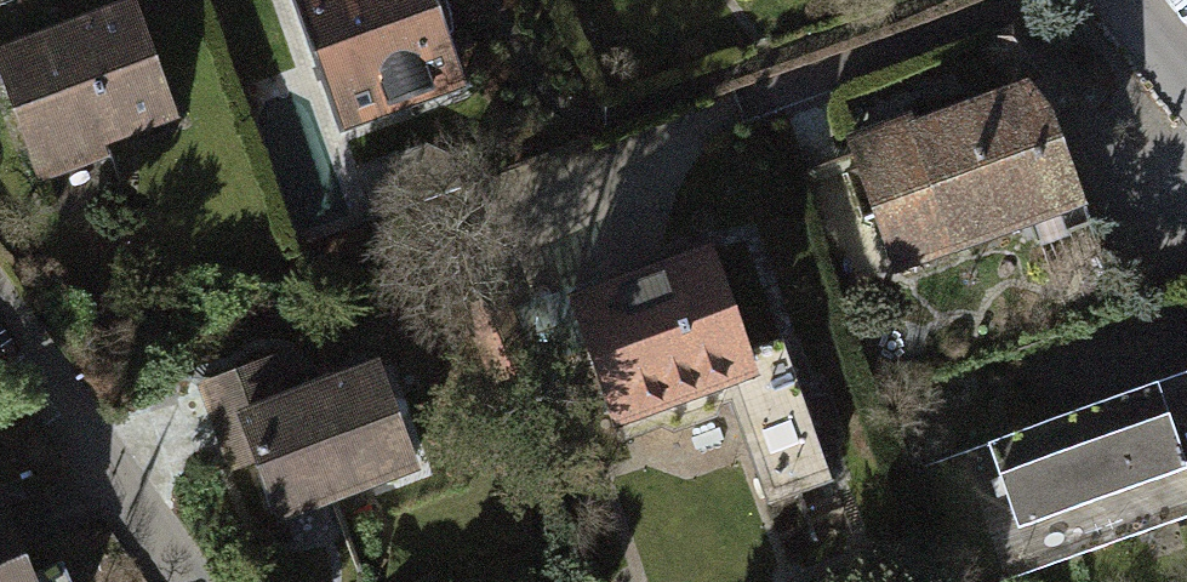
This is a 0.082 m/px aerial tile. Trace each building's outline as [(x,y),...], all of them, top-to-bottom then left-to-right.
[(351,144),(474,107),(443,0),(309,0),(351,144)] [(0,47),(0,75),(31,180),(181,135),(143,5),(0,47)] [(981,102),(923,123),(967,241),(1066,204),(1030,108),(1083,90),(1038,26),(963,53),(981,102)] [(923,123),(843,153),(886,270),(967,241),(923,123)] [(730,275),(578,316),(610,435),(726,404),(754,510),(836,488),(800,354),(755,367),(730,275)] [(292,357),(200,389),(217,439),(238,432),(270,524),(419,472),(381,365),(304,392),(292,357)] [(1144,379),(1186,500),(1186,364),(1144,379)] [(1060,409),(1109,550),(1186,522),(1186,500),(1144,379),(1060,409)] [(956,444),(1003,581),(1019,581),(1109,550),(1060,409),(956,444)] [(0,516),(0,581),(36,581),(9,513),(0,516)]
